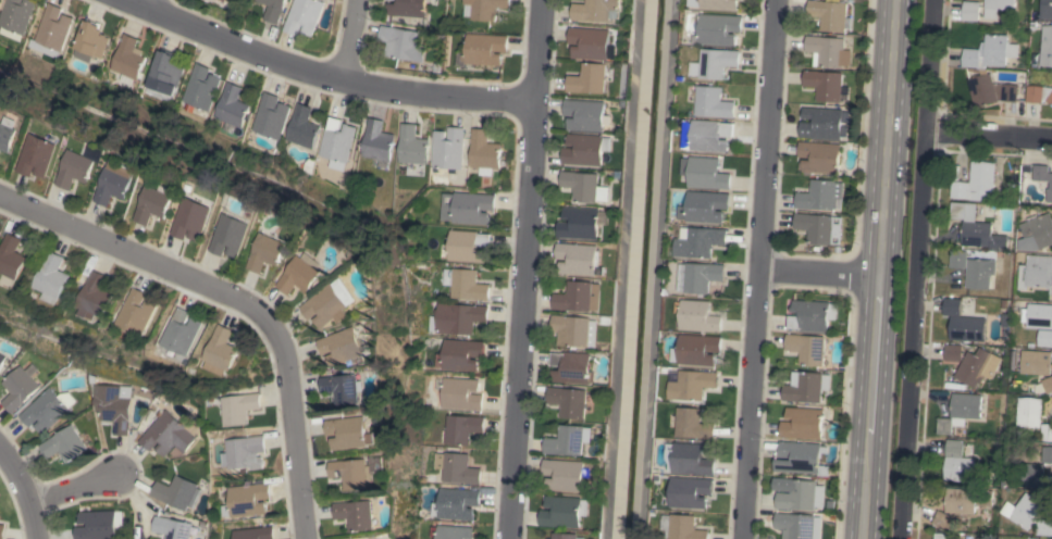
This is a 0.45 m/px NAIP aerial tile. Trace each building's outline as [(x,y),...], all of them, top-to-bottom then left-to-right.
[(22,4),(24,0),(33,0),(36,1),(23,35),(22,35),(20,41),(0,34),(0,10),(0,0),(21,0),(20,3),(22,4)] [(256,1),(256,0),(288,0),(279,24),(263,18),(269,5),(256,1)] [(283,30),(294,0),(320,0),(325,2),(312,37),(301,33),(305,25),(301,25),(298,36),(283,30)] [(396,3),(397,0),(427,0),(425,17),(388,14),(388,8),(387,8),(388,2),(396,3)] [(471,2),(471,0),(511,0),(510,8),(497,8),(496,15),(495,15),(495,21),(471,20),(471,16),(463,16),(465,2),(471,2)] [(586,4),(586,0),(621,0),(620,10),(619,10),(618,18),(610,17),(610,21),(587,20),(587,21),(571,20),(572,3),(586,4)] [(688,5),(688,0),(738,0),(738,10),(701,8),(701,7),(688,5)] [(846,2),(845,17),(853,17),(852,28),(845,28),(844,33),(820,30),(820,24),(821,24),(821,16),(807,16),(808,0),(846,2)] [(983,9),(984,0),(1014,0),(1013,11),(998,10),(997,20),(983,18),(985,9),(983,9)] [(1039,18),(1040,0),(1051,0),(1051,19),(1039,18)] [(978,21),(962,20),(963,1),(979,1),(978,21)] [(48,2),(62,9),(57,20),(60,21),(63,13),(73,17),(60,52),(59,51),(55,59),(25,46),(28,38),(33,40),(48,2)] [(742,15),(742,32),(735,32),(735,30),(730,30),(730,34),(737,34),(735,46),(698,43),(701,13),(742,15)] [(84,20),(89,22),(89,20),(96,23),(95,24),(100,26),(99,29),(102,30),(101,33),(106,35),(106,37),(109,38),(100,59),(91,54),(88,63),(72,57),(75,48),(73,47),(84,20)] [(420,32),(418,43),(428,46),(424,62),(384,55),(387,42),(379,40),(381,25),(420,32)] [(1042,25),(1051,25),(1051,66),(1039,65),(1040,54),(1039,54),(1039,50),(1041,50),(1042,25)] [(611,29),(609,61),(572,58),(572,46),(580,46),(580,45),(568,43),(569,26),(611,29)] [(132,79),(129,86),(116,80),(120,74),(108,68),(123,33),(137,39),(132,52),(145,58),(138,72),(141,73),(139,79),(136,77),(135,80),(132,79)] [(508,36),(507,51),(495,50),(495,53),(503,53),(502,66),(465,64),(466,61),(461,61),(461,55),(466,55),(467,33),(508,36)] [(1007,35),(1006,41),(1017,41),(1017,43),(1018,43),(1017,58),(1013,58),(1012,63),(1006,63),(1006,57),(1005,57),(1005,66),(985,65),(985,68),(986,68),(988,74),(990,73),(993,83),(1018,85),(1017,101),(1001,100),(975,108),(967,79),(970,78),(967,67),(962,66),(963,48),(978,49),(980,41),(985,41),(985,34),(1007,35)] [(844,38),(843,49),(851,50),(850,66),(842,65),(842,67),(817,66),(818,52),(804,51),(805,36),(844,38)] [(702,48),(740,50),(739,66),(726,66),(726,67),(725,67),(723,79),(702,78),(701,82),(694,82),(694,77),(700,77),(700,76),(690,75),(691,62),(701,62),(702,48)] [(159,50),(163,52),(164,50),(170,52),(169,54),(174,57),(173,60),(176,61),(175,63),(181,65),(181,66),(183,68),(175,87),(172,96),(154,88),(154,89),(144,86),(159,50)] [(207,111),(180,100),(195,62),(209,67),(205,80),(207,82),(210,73),(221,78),(207,111)] [(606,93),(585,92),(585,95),(577,93),(577,92),(567,91),(568,75),(581,76),(581,74),(582,74),(583,62),(607,63),(606,93)] [(842,73),(840,102),(815,101),(816,87),(803,86),(804,70),(842,73)] [(237,100),(249,105),(239,128),(234,126),(232,133),(221,128),(224,122),(212,117),(222,95),(227,80),(243,87),(237,100)] [(697,86),(722,87),(722,93),(721,93),(721,101),(735,101),(734,117),(718,117),(718,116),(696,115),(697,86)] [(1027,86),(1051,87),(1051,104),(1045,99),(1043,102),(1026,101),(1027,86)] [(264,91),(279,97),(274,109),(276,110),(280,102),(290,105),(279,140),(250,129),(264,91)] [(607,101),(605,133),(568,129),(568,117),(575,117),(575,116),(564,115),(565,99),(607,101)] [(283,139),(297,102),(312,108),(307,121),(320,126),(311,150),(283,139)] [(843,110),(841,140),(800,137),(801,122),(813,122),(813,118),(802,118),(803,106),(843,110)] [(12,152),(0,147),(0,120),(7,123),(10,115),(22,121),(18,127),(22,129),(12,152)] [(346,163),(345,162),(343,172),(327,167),(330,159),(318,155),(324,128),(325,128),(329,116),(342,120),(339,129),(343,130),(345,123),(349,124),(349,125),(356,127),(346,163)] [(369,117),(384,121),(382,131),(395,135),(389,162),(388,161),(386,170),(372,166),(373,159),(360,155),(369,117)] [(719,121),(719,123),(733,123),(732,136),(721,136),(721,139),(730,140),(730,146),(729,145),(728,152),(720,151),(720,154),(715,153),(715,151),(691,150),(691,148),(683,148),(683,137),(685,137),(685,130),(689,130),(689,121),(693,122),(693,120),(719,121)] [(398,162),(400,123),(417,124),(416,138),(430,139),(429,164),(398,162)] [(462,170),(432,167),(434,130),(447,130),(446,138),(448,138),(449,126),(465,127),(462,170)] [(487,142),(502,143),(500,168),(470,167),(472,128),(488,128),(487,142)] [(34,133),(62,145),(48,178),(36,173),(39,166),(37,166),(33,177),(17,171),(34,133)] [(605,135),(605,137),(614,137),(612,151),(604,151),(604,165),(561,163),(562,147),(574,148),(574,146),(568,146),(568,134),(605,135)] [(840,143),(839,174),(802,172),(803,160),(809,160),(809,158),(797,156),(799,141),(840,143)] [(99,160),(89,184),(84,180),(77,177),(72,190),(57,184),(73,148),(99,160)] [(689,187),(689,181),(682,180),(683,175),(681,175),(683,158),(691,158),(691,156),(720,159),(719,173),(731,174),(730,189),(689,187)] [(110,166),(111,166),(114,159),(139,170),(136,176),(137,177),(127,200),(114,195),(109,206),(95,201),(110,166)] [(992,191),(988,191),(987,201),(966,200),(966,199),(950,198),(951,180),(969,183),(970,161),(994,163),(992,191)] [(1048,172),(1051,172),(1051,202),(1045,202),(1047,189),(1049,189),(1050,181),(1032,180),(1034,164),(1049,165),(1048,172)] [(598,186),(611,187),(610,201),(598,200),(598,203),(573,201),(574,187),(560,187),(561,171),(575,172),(599,173),(598,186)] [(842,199),(837,198),(837,209),(833,209),(833,210),(795,208),(796,192),(809,192),(810,179),(836,180),(836,181),(843,183),(842,199)] [(150,184),(176,196),(166,218),(161,216),(162,215),(154,212),(149,226),(135,220),(150,184)] [(730,193),(729,209),(717,208),(717,211),(725,211),(723,224),(686,221),(686,220),(679,218),(680,205),(688,205),(689,190),(730,193)] [(442,192),(454,193),(454,192),(495,195),(494,210),(483,209),(482,212),(490,212),(488,225),(451,223),(451,221),(440,220),(442,192)] [(188,196),(215,208),(201,241),(190,237),(193,230),(190,229),(186,240),(172,234),(188,196)] [(989,249),(989,247),(961,245),(962,221),(964,221),(964,218),(950,218),(951,202),(965,202),(965,201),(976,201),(975,222),(991,223),(991,224),(998,224),(997,235),(1007,235),(1006,249),(989,249)] [(558,237),(558,221),(571,222),(571,220),(564,218),(565,206),(602,209),(599,239),(558,237)] [(226,212),(231,214),(233,210),(256,221),(239,258),(228,253),(232,247),(228,246),(224,256),(210,250),(226,212)] [(1049,212),(1051,219),(1051,244),(1039,249),(1035,251),(1018,250),(1018,239),(1025,238),(1019,224),(1049,212)] [(841,245),(832,243),(831,246),(807,243),(808,229),(794,228),(795,213),(833,215),(833,216),(842,216),(841,245)] [(674,255),(676,238),(682,238),(683,228),(689,228),(689,227),(728,229),(727,245),(713,243),(711,258),(674,255)] [(478,231),(478,233),(491,234),(490,247),(479,246),(479,250),(486,250),(486,255),(485,255),(484,263),(447,260),(449,229),(478,231)] [(289,243),(281,266),(275,264),(268,261),(262,274),(247,267),(253,253),(262,231),(289,243)] [(22,280),(0,270),(0,255),(10,233),(25,239),(20,251),(27,254),(26,255),(32,258),(22,280)] [(560,274),(560,261),(568,262),(568,260),(556,259),(557,242),(598,246),(596,276),(560,274)] [(989,289),(965,288),(966,267),(949,266),(950,250),(967,251),(966,258),(995,260),(994,275),(990,275),(989,289)] [(52,251),(67,256),(62,270),(74,275),(62,304),(47,298),(50,292),(38,287),(52,251)] [(323,272),(310,290),(299,281),(289,296),(276,285),(285,274),(300,254),(323,272)] [(1027,255),(1051,256),(1051,294),(1050,293),(1050,289),(1045,289),(1045,287),(1027,286),(1027,289),(1018,289),(1019,264),(1027,265),(1027,255)] [(686,262),(726,264),(725,280),(710,280),(709,293),(685,292),(686,262)] [(449,298),(451,267),(477,270),(475,281),(477,281),(477,284),(490,284),(488,301),(449,298)] [(102,315),(99,322),(83,314),(86,308),(81,305),(96,270),(111,276),(106,289),(117,294),(108,317),(102,315)] [(601,311),(592,310),(592,311),(570,310),(570,311),(553,309),(554,292),(568,293),(569,279),(593,281),(593,283),(602,284),(601,311)] [(334,283),(352,306),(348,310),(352,315),(342,323),(338,317),(323,329),(315,319),(322,315),(320,313),(310,319),(301,306),(334,283)] [(135,287),(150,292),(145,304),(147,305),(150,298),(161,303),(147,337),(119,325),(135,287)] [(950,339),(951,315),(943,315),(944,298),(962,299),(961,316),(986,317),(985,341),(950,339)] [(680,329),(681,313),(676,313),(677,300),(682,301),(682,299),(711,301),(710,315),(722,316),(721,331),(680,329)] [(829,302),(837,303),(836,319),(829,319),(828,333),(800,330),(800,329),(788,328),(788,315),(799,315),(799,312),(791,312),(791,306),(792,306),(793,300),(829,302)] [(435,333),(435,331),(428,330),(429,315),(434,316),(434,309),(436,309),(436,303),(488,306),(487,322),(473,321),(473,335),(435,333)] [(1028,303),(1051,305),(1051,329),(1027,327),(1027,322),(1022,322),(1023,308),(1028,309),(1028,303)] [(190,356),(163,344),(174,318),(175,318),(181,308),(193,313),(191,315),(199,318),(199,319),(206,322),(190,356)] [(596,347),(590,346),(590,347),(558,344),(559,331),(552,331),(553,314),(592,317),(591,319),(598,321),(596,347)] [(206,367),(208,361),(205,359),(220,323),(234,329),(228,343),(242,348),(239,351),(240,351),(232,372),(228,369),(225,376),(206,367)] [(357,326),(362,339),(363,338),(369,353),(368,353),(368,354),(333,367),(330,355),(335,353),(335,351),(324,354),(319,340),(357,326)] [(1040,329),(1051,330),(1051,346),(1039,346),(1040,329)] [(679,364),(679,362),(671,362),(672,347),(680,347),(680,334),(721,336),(721,352),(716,352),(716,358),(718,358),(718,363),(716,363),(716,366),(679,364)] [(824,366),(799,365),(800,353),(799,353),(799,351),(785,350),(787,334),(825,336),(824,366)] [(484,341),(483,358),(470,356),(470,359),(479,360),(478,372),(441,369),(443,338),(484,341)] [(944,361),(945,344),(962,346),(961,362),(944,361)] [(967,351),(975,355),(979,347),(993,354),(1000,359),(990,378),(982,374),(981,376),(983,377),(979,384),(977,383),(975,388),(954,376),(967,351)] [(1023,350),(1051,351),(1051,375),(1022,373),(1023,350)] [(553,381),(554,369),(561,371),(561,366),(550,365),(552,352),(565,353),(565,351),(592,353),(591,371),(596,372),(595,383),(590,381),(590,384),(562,383),(562,381),(553,381)] [(30,363),(37,369),(30,376),(39,387),(24,402),(12,414),(1,402),(11,392),(1,383),(20,365),(24,369),(30,363)] [(704,387),(704,401),(669,399),(670,380),(671,380),(672,369),(719,372),(718,388),(704,387)] [(829,390),(821,389),(820,403),(782,400),(783,385),(791,385),(792,371),(822,373),(822,374),(830,375),(829,390)] [(360,380),(367,380),(368,391),(361,391),(362,403),(337,405),(336,392),(322,393),(321,377),(359,374),(360,380)] [(1042,380),(1051,376),(1051,392),(1048,393),(1042,380)] [(441,408),(443,377),(480,379),(479,392),(471,391),(471,393),(483,394),(482,411),(441,408)] [(94,396),(92,396),(92,385),(129,386),(127,435),(113,435),(113,421),(100,421),(100,412),(96,412),(96,406),(94,401),(94,396)] [(76,400),(69,408),(70,409),(42,435),(35,426),(40,421),(38,418),(29,427),(18,415),(49,387),(57,396),(60,393),(69,392),(76,400)] [(547,403),(548,387),(587,390),(586,403),(593,404),(593,412),(585,412),(585,419),(560,417),(561,404),(552,403),(547,403)] [(221,397),(259,392),(261,409),(247,410),(248,424),(223,426),(221,397)] [(981,394),(979,418),(965,417),(965,426),(952,425),(951,435),(937,434),(938,417),(950,418),(952,392),(981,394)] [(1018,397),(1042,398),(1041,427),(1017,426),(1018,397)] [(679,406),(703,409),(703,415),(702,415),(702,422),(716,423),(715,439),(677,437),(679,406)] [(779,437),(780,421),(793,422),(793,419),(785,418),(785,406),(824,409),(821,439),(779,437)] [(157,417),(153,415),(159,410),(162,412),(164,409),(197,436),(184,453),(173,444),(164,456),(154,449),(159,443),(157,442),(149,451),(138,441),(157,417)] [(446,414),(470,416),(470,415),(484,416),(483,433),(469,433),(469,439),(469,446),(444,443),(446,414)] [(368,421),(370,421),(370,428),(369,428),(369,434),(378,433),(379,443),(370,444),(371,446),(334,450),(333,438),(339,437),(339,435),(327,436),(325,419),(368,415),(368,421)] [(59,451),(47,459),(38,446),(50,438),(72,424),(87,448),(66,462),(59,451)] [(585,427),(594,427),(593,442),(584,442),(583,456),(544,453),(545,437),(559,438),(560,424),(585,426),(585,427)] [(1042,424),(1051,425),(1051,441),(1041,440),(1042,424)] [(265,451),(258,452),(258,456),(262,456),(262,459),(264,459),(264,464),(263,464),(263,467),(251,468),(250,466),(228,468),(228,466),(222,466),(221,452),(226,452),(225,440),(247,438),(247,437),(263,435),(265,451)] [(973,481),(944,480),(945,439),(962,439),(962,457),(974,457),(973,481)] [(673,473),(673,471),(670,471),(671,461),(667,461),(668,443),(674,443),(674,441),(704,443),(704,453),(702,453),(702,459),(715,459),(715,475),(673,473)] [(820,443),(819,465),(829,465),(829,476),(818,476),(818,474),(773,471),(775,459),(778,459),(779,441),(820,443)] [(1042,447),(1051,447),(1051,463),(1042,463),(1042,447)] [(443,468),(433,467),(434,452),(443,453),(443,451),(469,453),(468,467),(481,468),(480,485),(442,481),(443,468)] [(371,488),(346,490),(345,478),(344,478),(344,477),(331,478),(330,462),(343,460),(344,461),(368,459),(371,488)] [(547,489),(547,477),(555,478),(555,475),(543,474),(544,459),(585,461),(584,492),(547,489)] [(1016,462),(1044,464),(1043,488),(1014,486),(1016,462)] [(197,487),(203,490),(195,507),(188,505),(186,511),(165,501),(165,502),(150,496),(157,480),(169,486),(170,485),(171,485),(176,474),(198,484),(197,487)] [(670,506),(671,476),(714,479),(713,494),(701,493),(701,497),(708,497),(707,509),(670,506)] [(776,509),(777,492),(790,492),(790,491),(772,490),(772,477),(792,478),(792,479),(816,480),(816,485),(825,486),(824,507),(815,506),(815,511),(776,509)] [(268,482),(270,497),(258,498),(259,502),(265,501),(268,514),(231,517),(231,515),(221,516),(220,505),(228,504),(227,487),(268,482)] [(436,518),(436,516),(431,516),(432,502),(437,502),(438,488),(480,490),(479,505),(468,504),(467,507),(473,509),(473,521),(436,518)] [(944,512),(945,488),(975,489),(974,514),(956,513),(956,517),(963,530),(946,529),(945,530),(931,523),(938,510),(948,515),(949,513),(944,512)] [(1001,513),(1008,501),(1017,506),(1026,492),(1045,504),(1028,530),(1001,513)] [(541,526),(541,510),(554,511),(554,507),(546,507),(547,496),(584,498),(583,499),(590,500),(590,516),(582,515),(581,528),(541,526)] [(375,529),(350,531),(349,525),(350,525),(349,518),(335,519),(334,503),(372,500),(375,529)] [(115,510),(116,538),(75,538),(74,527),(87,526),(87,524),(79,524),(78,512),(115,510)] [(814,515),(812,538),(782,538),(783,529),(775,528),(776,513),(814,515)] [(709,530),(709,538),(670,538),(671,514),(696,515),(695,527),(696,527),(695,529),(709,530)] [(194,523),(191,538),(166,538),(168,534),(152,531),(156,515),(194,523)] [(1038,519),(1051,520),(1051,536),(1037,535),(1038,519)] [(473,535),(473,538),(465,538),(435,538),(435,532),(429,532),(429,526),(436,527),(436,525),(473,527),(472,535),(473,535)] [(273,526),(274,538),(232,538),(231,530),(273,526)]
